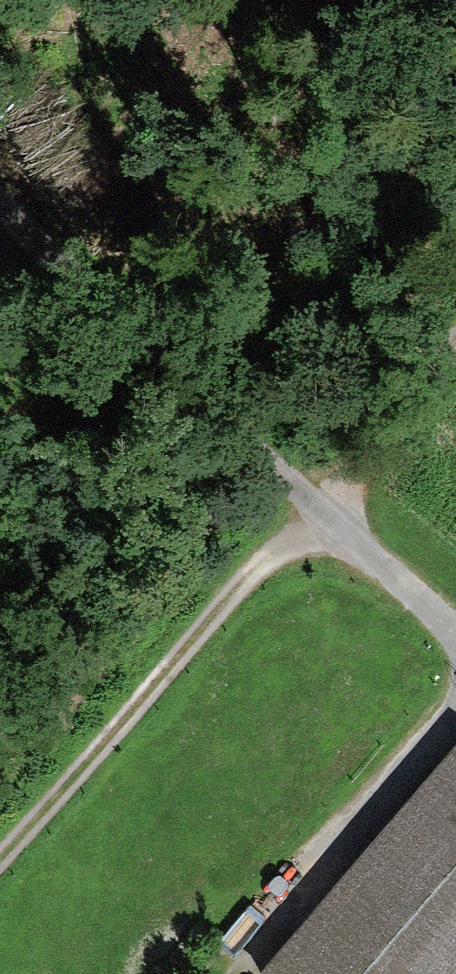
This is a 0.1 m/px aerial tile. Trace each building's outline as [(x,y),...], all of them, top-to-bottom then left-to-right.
[(272,973),(455,973),(455,771),(451,767),(272,973)]
